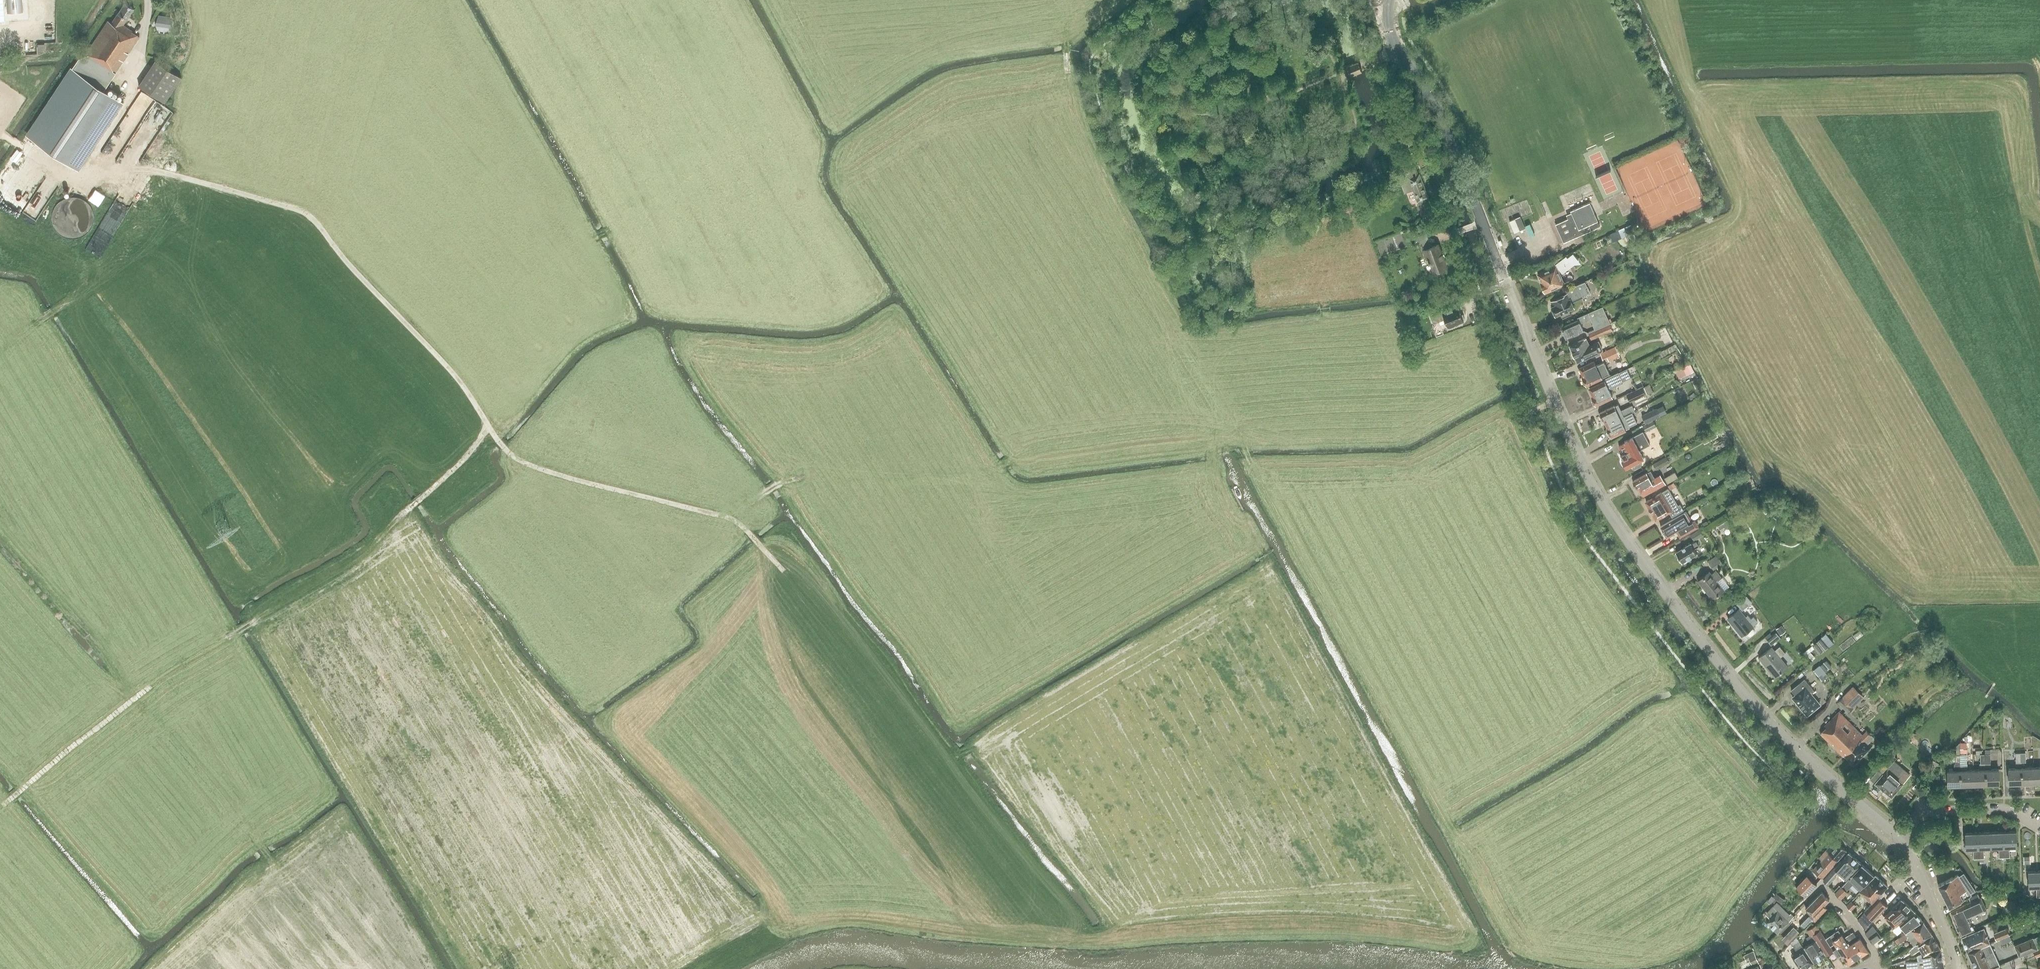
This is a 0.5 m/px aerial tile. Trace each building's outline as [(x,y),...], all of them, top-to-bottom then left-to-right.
[(123,24),(134,8),(125,2),(111,23),(108,21),(85,55),(82,52),(26,135),(78,169),(93,146),(122,103),(104,90),(139,36),(131,31),(132,31),(123,24)] [(158,12),(157,25),(172,26),(173,13),(158,12)] [(164,102),(176,85),(181,77),(155,60),(139,86),(164,102)] [(1360,60),(1347,65),(1348,70),(1350,76),(1364,71),(1362,66),(1360,60)] [(164,123),(164,118),(161,118),(161,111),(150,111),(150,123),(164,123)] [(1664,147),(1618,164),(1635,210),(1646,222),(1649,221),(1651,227),(1665,222),(1669,219),(1695,209),(1701,204),(1695,190),(1693,191),(1688,178),(1682,171),(1669,176),(1676,170),(1683,167),(1679,163),(1676,164),(1671,158),(1668,160),(1666,155),(1670,153),(1666,149),(1664,147)] [(1420,167),(1425,165),(1420,150),(1414,152),(1420,167)] [(1418,174),(1415,167),(1399,173),(1406,192),(1413,189),(1417,201),(1418,201),(1419,206),(1423,217),(1425,217),(1431,214),(1434,213),(1430,202),(1428,198),(1429,197),(1420,173),(1418,174)] [(49,173),(23,209),(36,218),(62,182),(49,173)] [(99,205),(106,194),(95,187),(88,198),(99,205)] [(89,204),(87,202),(85,201),(83,199),(80,198),(78,197),(75,197),(72,197),(69,197),(67,197),(64,198),(62,200),(59,201),(57,203),(56,205),(54,208),(53,210),(52,213),(52,215),(52,218),(52,221),(53,224),(54,226),(55,229),(56,231),(58,233),(60,235),(63,236),(65,237),(68,238),(71,239),(73,239),(76,238),(79,238),(81,237),(84,236),(86,234),(88,232),(90,230),(91,228),(92,225),(93,222),(94,220),(94,217),(94,214),(93,212),(92,209),(91,207),(89,204)] [(1564,242),(1587,232),(1601,226),(1590,202),(1571,211),(1574,216),(1556,224),(1564,242)] [(1415,226),(1418,232),(1423,230),(1421,223),(1415,226)] [(1623,228),(1626,236),(1635,232),(1632,224),(1623,228)] [(1432,247),(1429,240),(1429,239),(1427,233),(1416,237),(1419,243),(1423,242),(1426,249),(1424,250),(1433,271),(1447,266),(1439,244),(1432,247)] [(1382,240),(1386,252),(1407,246),(1403,234),(1382,240)] [(1581,262),(1573,252),(1568,257),(1566,254),(1553,260),(1555,264),(1563,273),(1575,263),(1581,262)] [(1546,292),(1564,283),(1556,265),(1538,273),(1542,282),(1546,292)] [(1571,314),(1569,309),(1574,307),(1572,302),(1590,294),(1584,281),(1566,289),(1568,293),(1562,296),(1562,297),(1551,302),(1553,306),(1552,306),(1553,308),(1552,309),(1554,313),(1556,314),(1556,315),(1561,313),(1563,317),(1571,314)] [(1462,315),(1458,306),(1443,312),(1441,307),(1429,311),(1434,323),(1445,319),(1448,327),(1449,326),(1450,327),(1454,326),(1454,324),(1464,321),(1463,319),(1465,319),(1463,314),(1462,315)] [(1595,329),(1610,322),(1605,312),(1603,307),(1589,313),(1578,318),(1579,320),(1562,327),(1563,330),(1567,338),(1584,331),(1580,323),(1591,319),(1593,324),(1595,329)] [(1610,322),(1595,329),(1595,330),(1589,332),(1592,340),(1612,331),(1609,323),(1610,323),(1610,322)] [(1590,347),(1587,340),(1586,338),(1570,345),(1577,362),(1594,354),(1603,350),(1600,343),(1590,347)] [(1610,361),(1620,356),(1615,346),(1600,353),(1603,360),(1608,358),(1610,361)] [(1597,365),(1594,360),(1580,367),(1584,376),(1583,376),(1584,377),(1583,377),(1584,377),(1583,379),(1582,379),(1584,382),(1587,383),(1587,384),(1587,383),(1587,384),(1610,373),(1604,361),(1597,365)] [(1634,364),(1628,367),(1632,375),(1638,372),(1634,364)] [(1677,370),(1681,378),(1687,375),(1683,367),(1677,370)] [(1597,404),(1613,396),(1609,388),(1623,382),(1619,372),(1604,379),(1605,380),(1590,388),(1593,395),(1593,396),(1597,404)] [(1630,402),(1646,394),(1654,392),(1649,383),(1620,397),(1624,404),(1630,401),(1630,402)] [(1624,415),(1634,410),(1632,405),(1621,410),(1618,404),(1615,406),(1615,405),(1600,412),(1601,413),(1600,413),(1601,413),(1600,416),(1601,419),(1603,419),(1604,419),(1604,420),(1605,420),(1607,424),(1624,415)] [(1624,415),(1607,424),(1608,427),(1608,429),(1607,431),(1608,434),(1609,434),(1611,435),(1612,436),(1629,427),(1629,426),(1637,423),(1634,418),(1632,413),(1635,411),(1634,410),(1624,415)] [(1644,425),(1658,418),(1654,411),(1641,417),(1644,425)] [(1646,432),(1656,426),(1654,421),(1643,426),(1646,432)] [(1708,433),(1712,440),(1718,436),(1715,430),(1708,433)] [(1650,444),(1643,431),(1633,436),(1625,441),(1626,442),(1619,445),(1623,453),(1622,454),(1624,458),(1622,459),(1623,460),(1622,461),(1622,462),(1624,465),(1626,466),(1627,467),(1632,464),(1633,468),(1635,468),(1641,465),(1641,463),(1640,460),(1644,457),(1640,450),(1650,444)] [(1655,470),(1670,462),(1667,457),(1653,465),(1655,470)] [(1655,478),(1651,471),(1634,480),(1635,481),(1634,482),(1634,484),(1635,487),(1638,488),(1638,487),(1639,488),(1640,488),(1642,491),(1644,495),(1651,491),(1651,492),(1662,485),(1666,484),(1663,479),(1660,474),(1655,478)] [(1676,515),(1672,508),(1678,505),(1669,488),(1646,501),(1656,519),(1669,511),(1672,517),(1676,515)] [(1688,525),(1682,514),(1661,526),(1667,537),(1677,531),(1680,537),(1694,529),(1691,523),(1688,525)] [(1714,537),(1722,532),(1717,525),(1710,530),(1714,537)] [(1691,534),(1695,540),(1703,535),(1699,529),(1691,534)] [(1699,546),(1696,541),(1691,544),(1691,543),(1676,552),(1682,562),(1697,553),(1694,549),(1699,546)] [(1714,570),(1723,564),(1717,554),(1708,560),(1710,564),(1714,570)] [(1722,578),(1716,571),(1712,574),(1710,571),(1698,581),(1713,599),(1725,590),(1718,581),(1722,578)] [(1742,610),(1752,602),(1747,596),(1737,603),(1742,610)] [(1746,617),(1740,610),(1729,619),(1742,636),(1746,633),(1748,635),(1750,636),(1754,633),(1754,630),(1752,628),(1753,627),(1753,626),(1758,622),(1754,617),(1752,619),(1748,615),(1746,617)] [(1776,629),(1780,635),(1786,631),(1782,625),(1776,629)] [(1772,644),(1780,637),(1777,632),(1768,639),(1772,644)] [(1822,637),(1829,647),(1834,643),(1826,633),(1822,637)] [(1786,653),(1780,646),(1775,650),(1772,647),(1759,657),(1775,677),(1788,666),(1780,657),(1786,653)] [(1831,667),(1826,661),(1820,665),(1814,670),(1822,680),(1828,675),(1825,672),(1831,667)] [(1808,715),(1820,705),(1811,694),(1815,691),(1805,679),(1791,690),(1796,695),(1793,698),(1808,715)] [(1848,713),(1854,707),(1859,702),(1849,690),(1843,697),(1837,702),(1848,713)] [(1863,735),(1839,712),(1825,726),(1826,728),(1821,733),(1843,756),(1844,755),(1854,764),(1873,745),(1869,742),(1874,737),(1867,730),(1863,735)] [(2021,768),(2021,762),(2021,753),(2016,753),(2017,768),(2008,768),(2009,783),(2022,783),(2021,768)] [(1974,785),(1986,784),(1986,769),(1986,763),(1985,763),(1985,754),(1980,754),(1981,763),(1980,763),(1980,769),(1973,770),(1974,785)] [(1986,769),(1986,784),(1999,784),(1999,769),(1991,769),(1990,754),(1985,754),(1985,763),(1986,763),(1986,769)] [(1948,786),(1961,785),(1960,770),(1961,770),(1960,764),(1960,755),(1955,755),(1956,764),(1954,764),(1955,770),(1948,771),(1948,786)] [(1974,785),(1973,770),(1967,770),(1966,764),(1965,764),(1965,755),(1960,755),(1960,764),(1961,770),(1960,770),(1961,785),(1974,785)] [(1900,789),(1901,787),(1901,786),(1904,783),(1889,771),(1891,769),(1889,767),(1894,762),(1888,758),(1870,779),(1892,797),(1899,789),(1900,789)] [(2022,783),(2035,782),(2034,767),(2021,768),(2022,783)] [(2003,832),(2004,857),(2010,857),(2009,847),(2017,846),(2017,831),(2003,832)] [(1984,848),(1991,847),(1991,832),(1979,833),(1980,858),(1984,858),(1984,848)] [(1999,857),(2004,857),(2003,832),(1991,832),(1991,847),(1999,847),(1999,857)] [(1974,858),(1980,858),(1979,833),(1965,833),(1966,848),(1973,848),(1974,858)] [(1847,850),(1838,842),(1833,847),(1831,845),(1819,858),(1822,860),(1813,870),(1822,878),(1847,850)] [(1848,879),(1862,864),(1849,852),(1824,881),(1828,885),(1837,876),(1835,874),(1839,871),(1848,879)] [(1859,890),(1874,875),(1862,864),(1842,886),(1835,893),(1841,899),(1848,892),(1846,890),(1853,883),(1859,890)] [(2039,896),(2039,871),(2028,871),(2029,886),(2036,886),(2037,897),(2039,896)] [(1972,895),(1971,894),(1976,891),(1964,872),(1959,876),(1958,874),(1938,885),(1949,908),(1970,896),(1972,895)] [(1806,896),(1817,884),(1807,875),(1796,886),(1806,896)] [(1872,903),(1888,886),(1876,875),(1859,891),(1872,903)] [(2011,887),(2019,887),(2019,879),(2010,879),(2011,887)] [(1813,919),(1815,921),(1824,912),(1820,908),(1829,899),(1822,892),(1806,908),(1810,914),(1801,923),(1805,927),(1813,919)] [(1774,896),(1782,902),(1784,899),(1776,893),(1774,896)] [(1980,898),(1978,894),(1970,898),(1972,902),(1951,911),(1954,918),(1954,919),(1954,921),(1954,922),(1956,923),(1961,935),(1974,929),(1969,917),(1986,910),(1981,897),(1980,898)] [(1866,929),(1873,922),(1887,906),(1878,897),(1864,913),(1858,919),(1866,929)] [(1894,927),(1914,911),(1902,899),(1892,908),(1893,909),(1884,916),(1894,927)] [(1851,911),(1857,905),(1851,900),(1846,906),(1851,911)] [(1790,915),(1777,903),(1768,912),(1772,916),(1767,921),(1778,933),(1794,917),(1791,914),(1790,915)] [(1907,932),(1923,921),(1914,911),(1893,929),(1896,932),(1898,931),(1899,933),(1904,929),(1907,932)] [(1914,946),(1932,934),(1923,922),(1895,941),(1897,945),(1908,937),(1914,946)] [(1810,936),(1820,929),(1817,924),(1807,931),(1810,936)] [(1789,944),(1800,932),(1794,926),(1783,938),(1789,944)] [(1849,945),(1843,936),(1850,932),(1848,928),(1839,934),(1840,935),(1833,940),(1838,948),(1834,951),(1838,957),(1842,954),(1848,964),(1868,951),(1860,938),(1849,945)] [(1968,952),(1990,943),(1984,928),(1962,938),(1968,952)] [(1994,933),(1997,940),(2009,934),(2007,928),(1994,933)] [(1813,934),(1826,955),(1833,951),(1820,930),(1813,934)] [(1844,937),(1849,945),(1858,939),(1853,932),(1844,937)] [(1873,943),(1881,938),(1877,932),(1876,932),(1868,937),(1873,943)] [(1815,962),(1826,955),(1813,934),(1807,938),(1810,944),(1805,947),(1815,962)] [(1924,953),(1940,948),(1932,934),(1909,949),(1912,954),(1921,949),(1924,953)] [(1814,963),(1804,948),(1800,942),(1797,937),(1791,943),(1794,946),(1797,952),(1796,953),(1799,958),(1795,960),(1801,968),(1803,968),(1814,963)] [(2019,956),(2033,950),(2037,948),(2033,938),(2015,945),(2019,956)] [(1877,950),(1884,945),(1880,939),(1873,943),(1877,950)] [(2001,965),(1990,943),(1968,952),(1975,968),(1990,968),(2001,965)] [(1924,967),(1944,966),(1941,949),(1922,954),(1924,961),(1919,962),(1907,963),(1907,968),(1924,967)] [(1752,964),(1759,961),(1756,955),(1749,958),(1752,964)]
